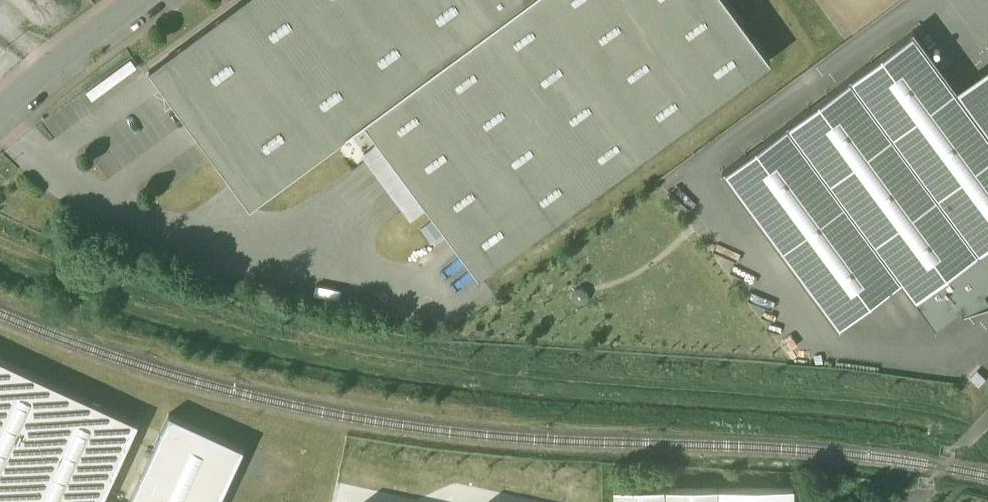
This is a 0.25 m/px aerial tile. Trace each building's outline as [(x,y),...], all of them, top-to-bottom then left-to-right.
[(150,71),(250,206),(365,122),(422,199),(479,276),(771,60),(727,0),(245,0),(150,71)] [(837,331),(901,284),(915,303),(987,249),(987,128),(913,27),(718,171),(837,331)] [(934,328),(961,308),(964,312),(987,302),(987,289),(987,249),(915,303),(934,328)] [(0,359),(0,501),(103,501),(139,423),(0,359)] [(246,446),(171,411),(129,501),(219,501),(246,446)] [(614,486),(615,501),(797,501),(797,484),(614,486)]
